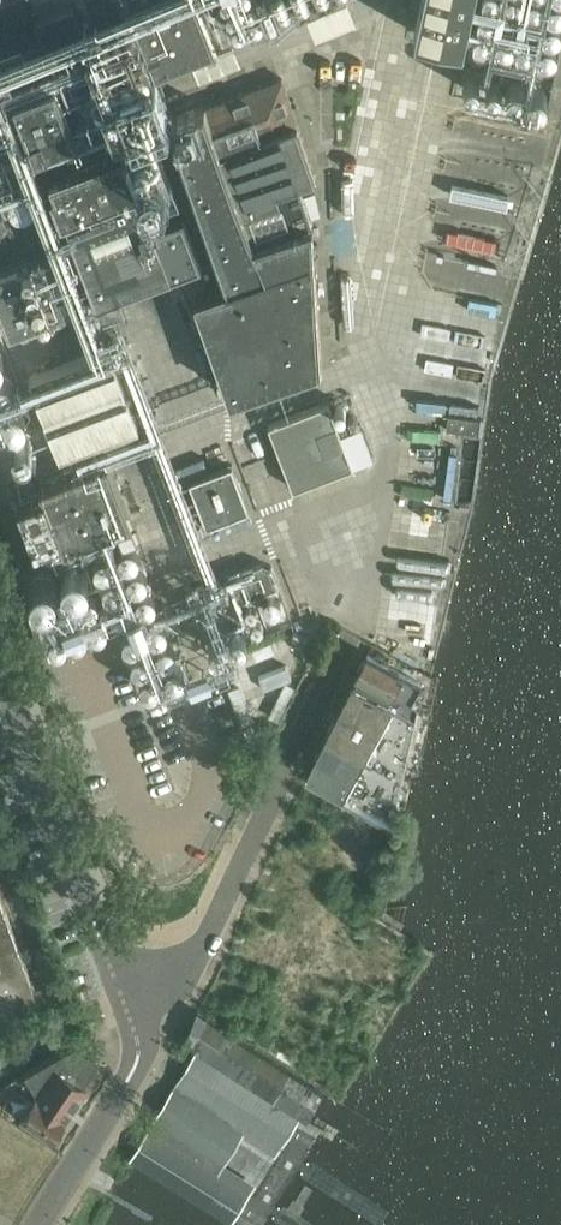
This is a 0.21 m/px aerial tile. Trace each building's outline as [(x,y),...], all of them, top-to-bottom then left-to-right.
[(154,69),(155,71),(217,45),(199,0),(128,0),(130,5),(129,6),(129,7),(130,7),(137,22),(135,23),(154,69)] [(218,42),(234,35),(220,0),(201,0),(218,42)] [(415,33),(463,43),(472,0),(422,0),(415,33)] [(554,89),(560,55),(560,0),(473,0),(458,69),(554,89)] [(55,74),(14,90),(35,145),(76,128),(55,74)] [(195,292),(197,297),(231,392),(321,361),(321,358),(332,358),(331,342),(320,343),(315,257),(313,220),(312,220),(299,181),(315,175),(298,123),(282,78),(205,107),(204,105),(169,117),(226,281),(195,292)] [(125,143),(49,171),(55,185),(50,186),(61,214),(65,212),(75,240),(96,296),(172,267),(180,264),(203,255),(185,206),(163,214),(153,217),(140,184),(144,182),(134,155),(130,156),(125,143)] [(22,435),(30,454),(48,447),(40,428),(48,425),(9,330),(96,296),(75,240),(0,269),(0,444),(22,435)] [(31,373),(62,453),(139,423),(109,343),(31,373)] [(268,424),(292,489),(352,466),(328,402),(268,424)] [(449,415),(447,430),(477,434),(479,419),(449,415)] [(184,467),(185,454),(192,455),(193,437),(167,436),(166,466),(184,467)] [(19,501),(35,546),(61,536),(64,545),(133,519),(109,456),(41,482),(44,491),(19,501)] [(189,481),(207,527),(250,510),(232,464),(189,481)] [(272,566),(262,562),(228,575),(238,602),(279,587),(272,566)] [(367,654),(352,681),(415,716),(417,705),(411,702),(421,683),(367,654)] [(415,716),(352,681),(305,772),(394,818),(415,716)] [(0,894),(0,1015),(40,1000),(0,894)] [(197,1011),(185,1040),(305,1117),(322,1091),(197,1011)] [(33,1072),(45,1092),(41,1098),(38,1096),(22,1119),(52,1139),(55,1134),(61,1135),(66,1127),(64,1122),(87,1088),(85,1086),(100,1064),(74,1046),(73,1046),(25,1075),(26,1077),(33,1072)] [(154,1117),(155,1118),(224,1161),(242,1132),(213,1114),(219,1106),(280,1145),(298,1116),(196,1052),(154,1117)] [(256,1182),(155,1118),(130,1158),(231,1222),(256,1182)]
